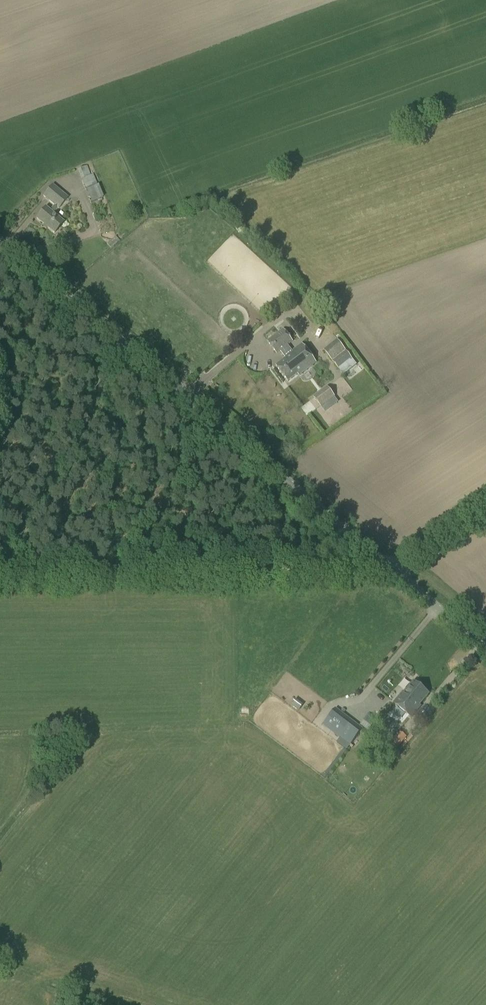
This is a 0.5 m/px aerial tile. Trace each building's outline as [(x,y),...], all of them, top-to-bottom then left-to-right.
[(92,189),(100,182),(90,168),(82,175),(92,189)] [(59,209),(69,198),(53,185),(44,196),(54,205),(50,210),(46,208),(37,218),(55,233),(64,223),(54,214),(59,209)] [(95,203),(106,199),(102,186),(90,190),(95,203)] [(111,242),(119,250),(126,244),(117,235),(111,242)] [(289,353),(285,347),(293,341),(284,329),(268,341),(277,353),(281,350),(286,357),(285,357),(286,359),(277,366),(289,382),(299,374),(300,376),(317,363),(302,344),(289,353)] [(338,369),(352,358),(337,340),(323,351),(338,369)] [(321,407),(335,397),(327,387),(313,397),(321,407)] [(456,671),(475,653),(469,647),(450,664),(456,671)] [(385,687),(394,695),(403,684),(394,676),(385,687)] [(404,691),(394,702),(412,717),(421,706),(420,705),(430,694),(414,681),(405,692),(404,691)] [(350,746),(363,729),(336,708),(322,726),(350,746)] [(397,750),(407,737),(399,731),(389,744),(397,750)]
